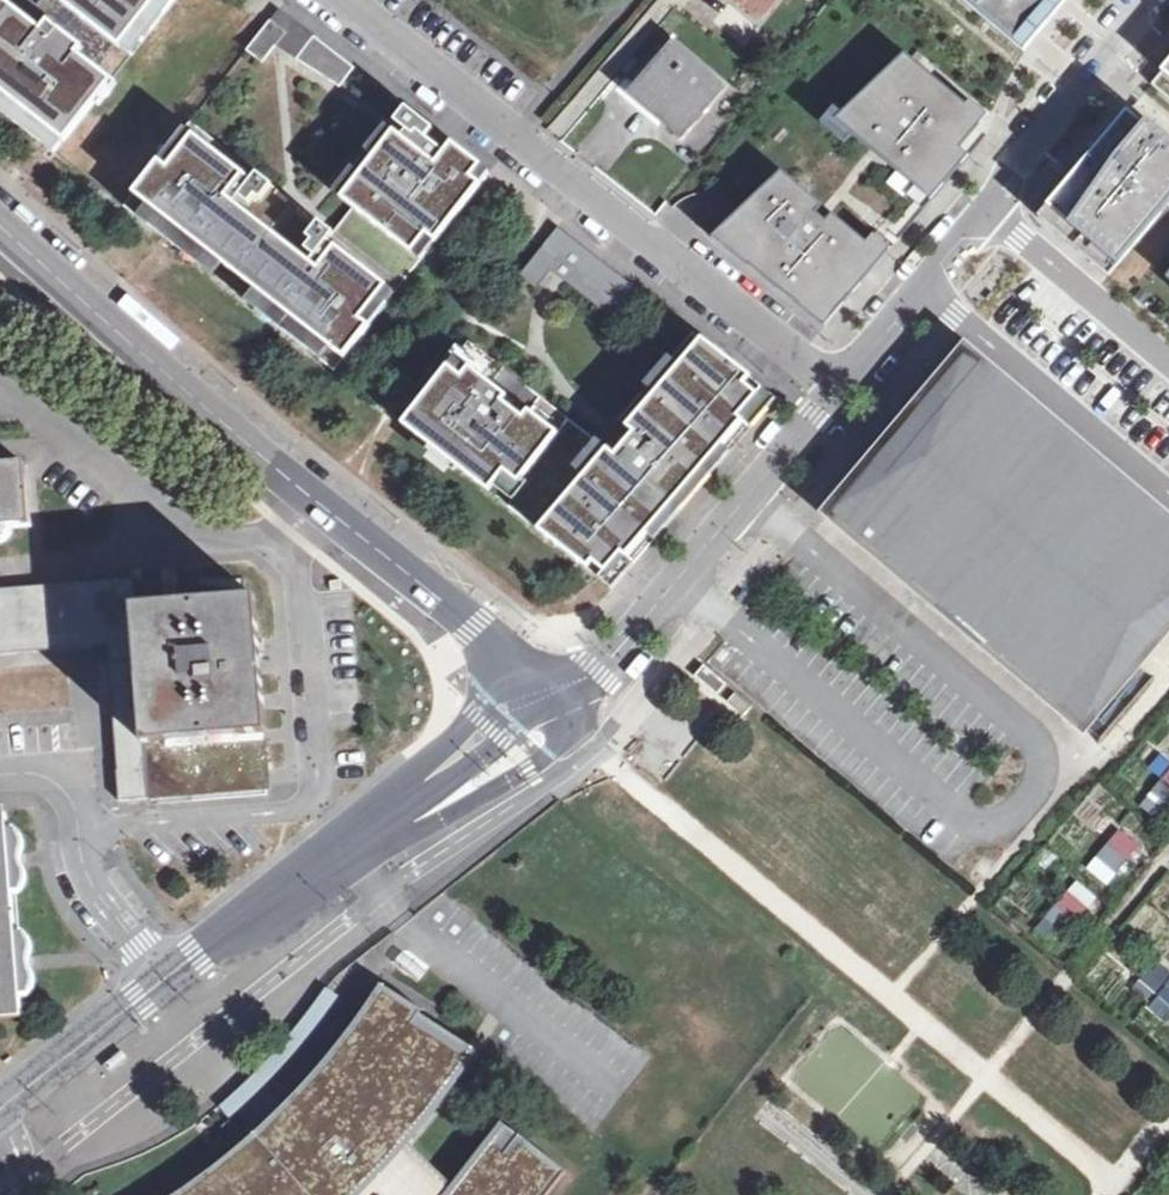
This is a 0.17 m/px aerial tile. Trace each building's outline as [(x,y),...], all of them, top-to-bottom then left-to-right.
[(58,159),(187,0),(48,0),(43,6),(35,0),(0,0),(0,112),(58,159)] [(765,14),(778,0),(748,0),(765,14)] [(1026,52),(1070,0),(964,0),(1026,52)] [(273,49),(334,93),(354,66),(275,9),(245,50),(263,62),(273,49)] [(721,94),(672,54),(634,99),(665,126),(661,132),(677,147),(721,94)] [(906,55),(838,120),(924,193),(961,150),(952,140),(976,114),(906,55)] [(1153,85),(1168,98),(1168,66),(1153,85)] [(191,111),(122,196),(336,368),(496,171),(412,103),(321,216),(191,111)] [(1109,277),(1168,206),(1168,149),(1129,115),(1101,147),(1105,151),(1090,169),(1085,166),(1040,219),(1109,277)] [(875,250),(783,172),(722,229),(825,311),(875,250)] [(612,321),(637,292),(558,226),(517,275),(537,291),(553,272),(612,321)] [(468,340),(400,425),(614,597),(774,400),(689,332),(598,445),(468,340)] [(861,540),(1084,729),(1138,665),(1168,628),(1168,526),(998,382),(1003,376),(968,346),(871,461),(873,464),(832,512),(862,538),(861,540)] [(39,515),(34,452),(0,455),(0,518),(39,515)] [(136,640),(133,605),(132,578),(0,587),(0,649),(92,643),(136,640)] [(257,597),(133,605),(136,640),(143,746),(266,737),(257,597)] [(136,640),(92,643),(96,705),(102,798),(269,788),(266,737),(143,746),(136,640)] [(1138,665),(1084,729),(1101,745),(1156,680),(1138,665)] [(1153,793),(1168,807),(1168,774),(1153,793)] [(1120,833),(1098,858),(1117,874),(1138,848),(1120,833)] [(15,1013),(0,855),(0,1014),(15,1013)] [(1068,894),(1047,920),(1065,935),(1086,910),(1068,894)] [(1156,956),(1135,982),(1168,1010),(1168,967),(1156,956)] [(380,986),(307,1085),(223,1161),(172,1194),(345,1194),(400,1141),(472,1046),(380,986)] [(107,1070),(128,1054),(122,1046),(101,1062),(107,1070)] [(563,1172),(507,1130),(458,1194),(546,1194),(563,1172)] [(400,1141),(345,1194),(455,1194),(400,1141)]
